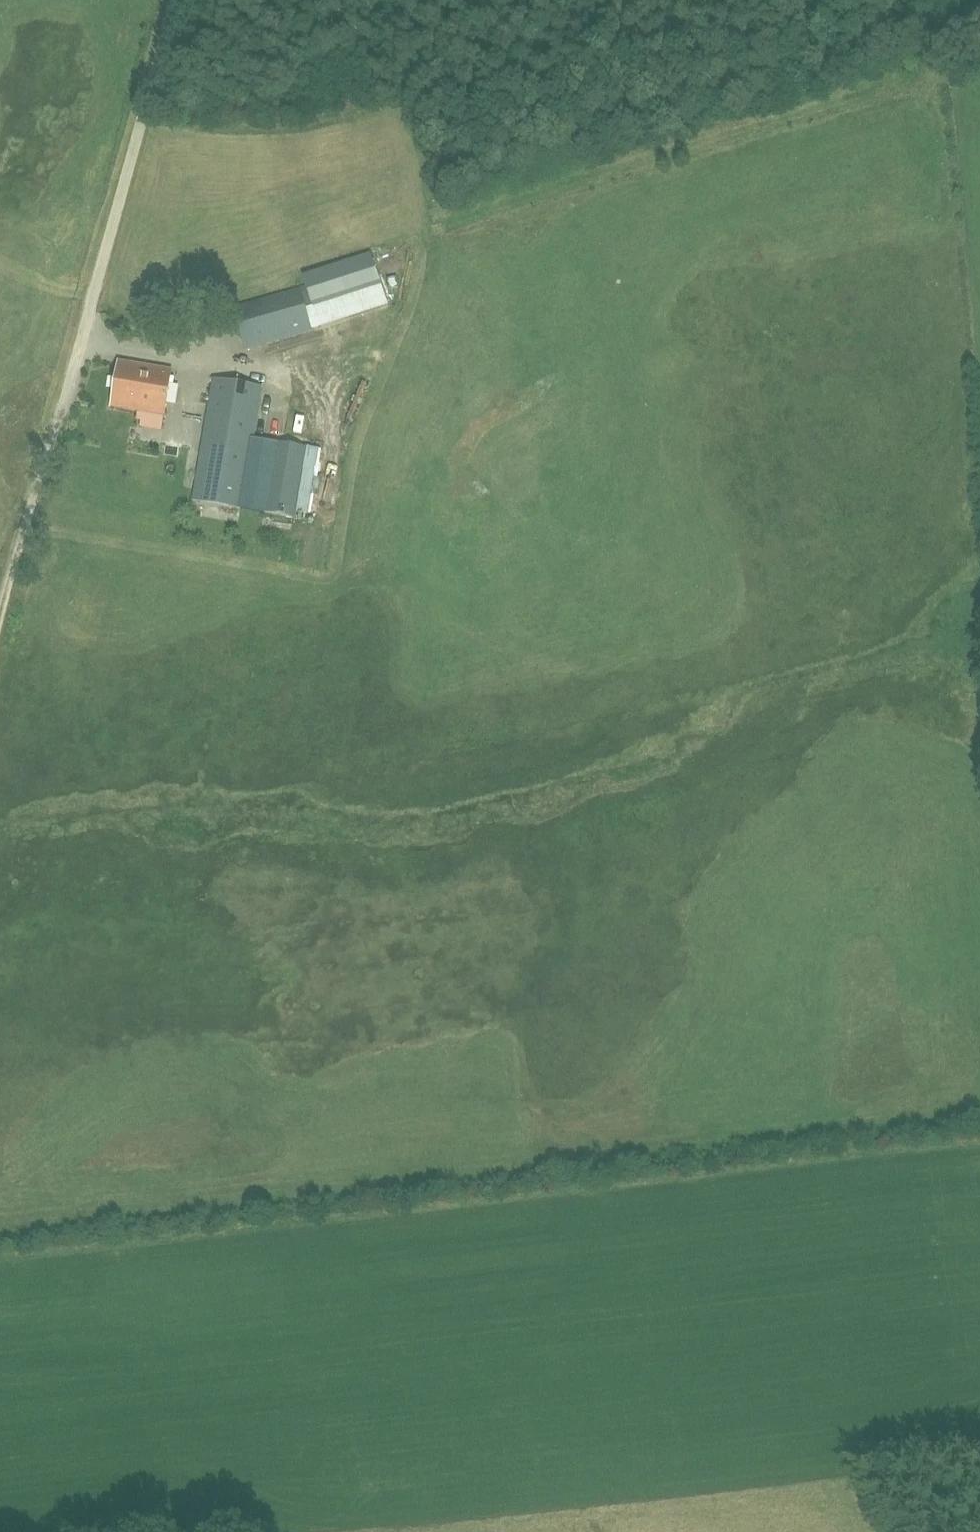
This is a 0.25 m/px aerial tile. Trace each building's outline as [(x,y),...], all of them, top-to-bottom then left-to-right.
[(245,349),(312,329),(299,287),(232,308),(245,349)] [(164,414),(171,371),(118,362),(111,405),(164,414)] [(241,509),(261,385),(214,378),(193,501),(241,509)] [(293,517),(305,446),(276,442),(264,513),(293,517)]
